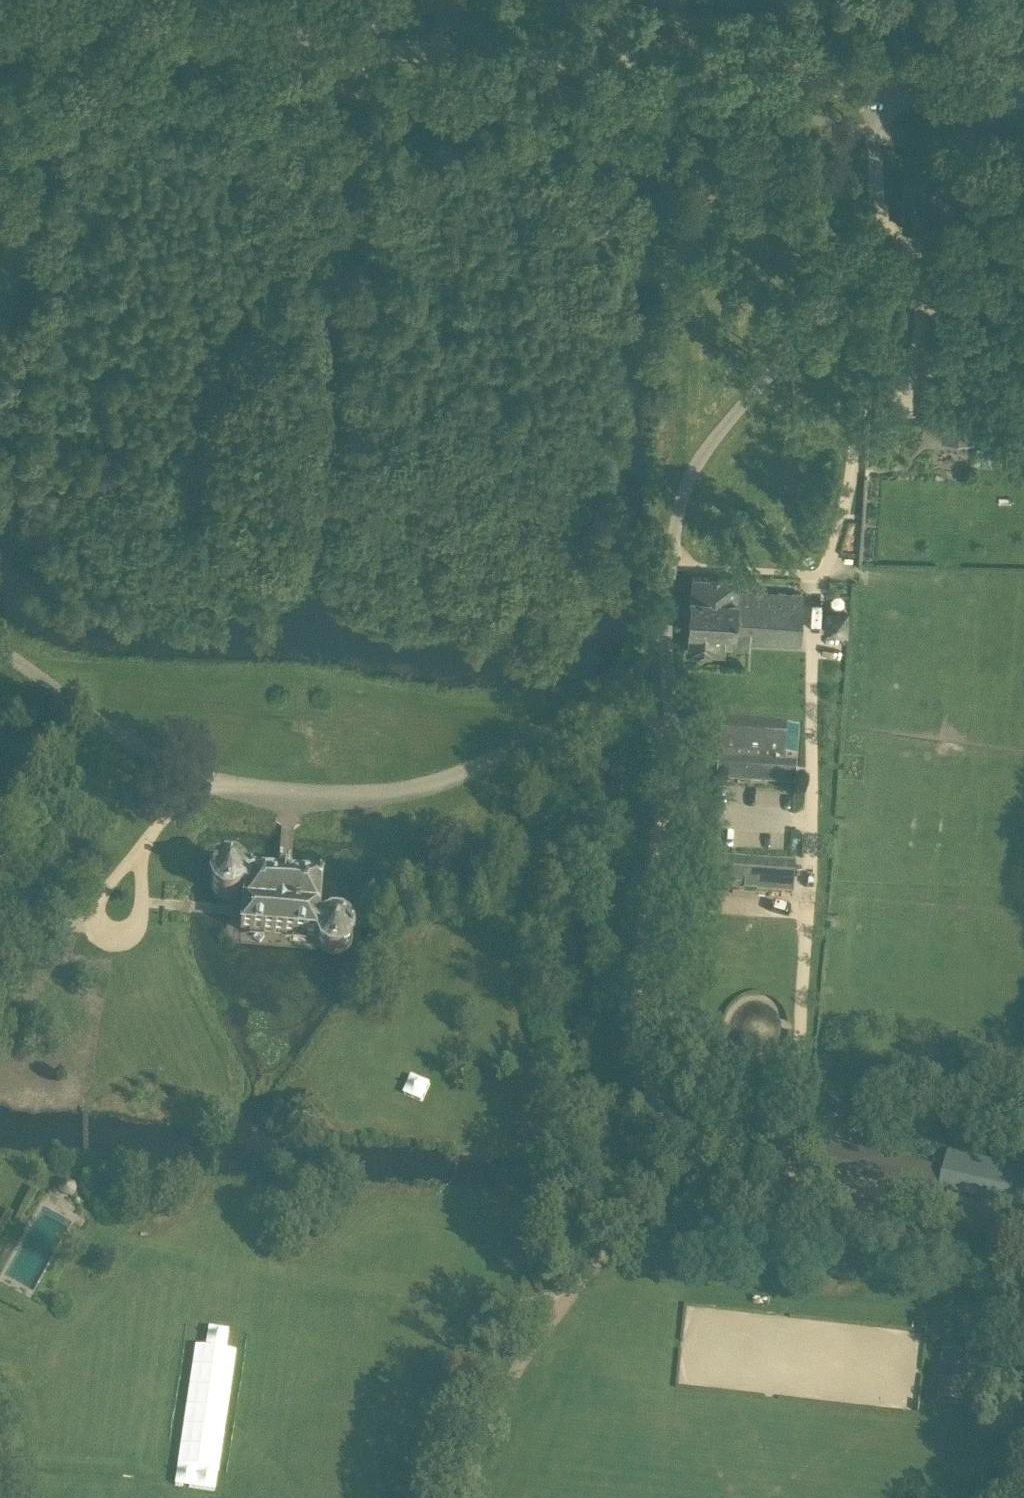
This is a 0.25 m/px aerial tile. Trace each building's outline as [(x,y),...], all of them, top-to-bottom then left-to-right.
[(1001,467),(1002,449),(976,447),(974,465),(1001,467)] [(796,646),(799,594),(736,590),(736,579),(692,577),(687,652),(722,654),(722,648),(747,650),(748,643),(796,646)] [(847,636),(850,611),(826,608),(823,632),(847,636)] [(796,758),(799,728),(722,722),(719,751),(724,752),(723,758),(719,758),(717,780),(793,786),(795,765),(784,764),(784,757),(796,758)] [(789,896),(792,866),(710,859),(707,889),(789,896)] [(315,883),(303,881),(292,881),(278,880),(246,877),(242,869),(234,864),(232,863),(227,863),(217,867),(213,871),(210,879),(209,884),(213,894),(223,900),(228,900),(231,901),(244,894),(240,931),(313,938),(320,949),(328,954),(337,954),(347,949),(352,942),(352,941),(352,934),(349,925),(345,921),(337,918),(331,918),(326,920),(317,925),(319,890),(320,888),(321,886),(321,884),(319,882),(318,881),(315,883)] [(745,1057),(758,1059),(769,1057),(778,1051),(785,1040),(787,1027),(783,1014),(776,1005),(766,1000),(755,999),(744,1001),(734,1009),(729,1017),(726,1029),(729,1042),(736,1051),(745,1057)] [(821,1161),(939,1188),(939,1191),(1020,1211),(1023,1193),(1023,1168),(949,1150),(945,1166),(826,1140),(821,1161)] [(66,1184),(59,1188),(61,1195),(69,1199),(75,1195),(74,1188),(66,1184)]
